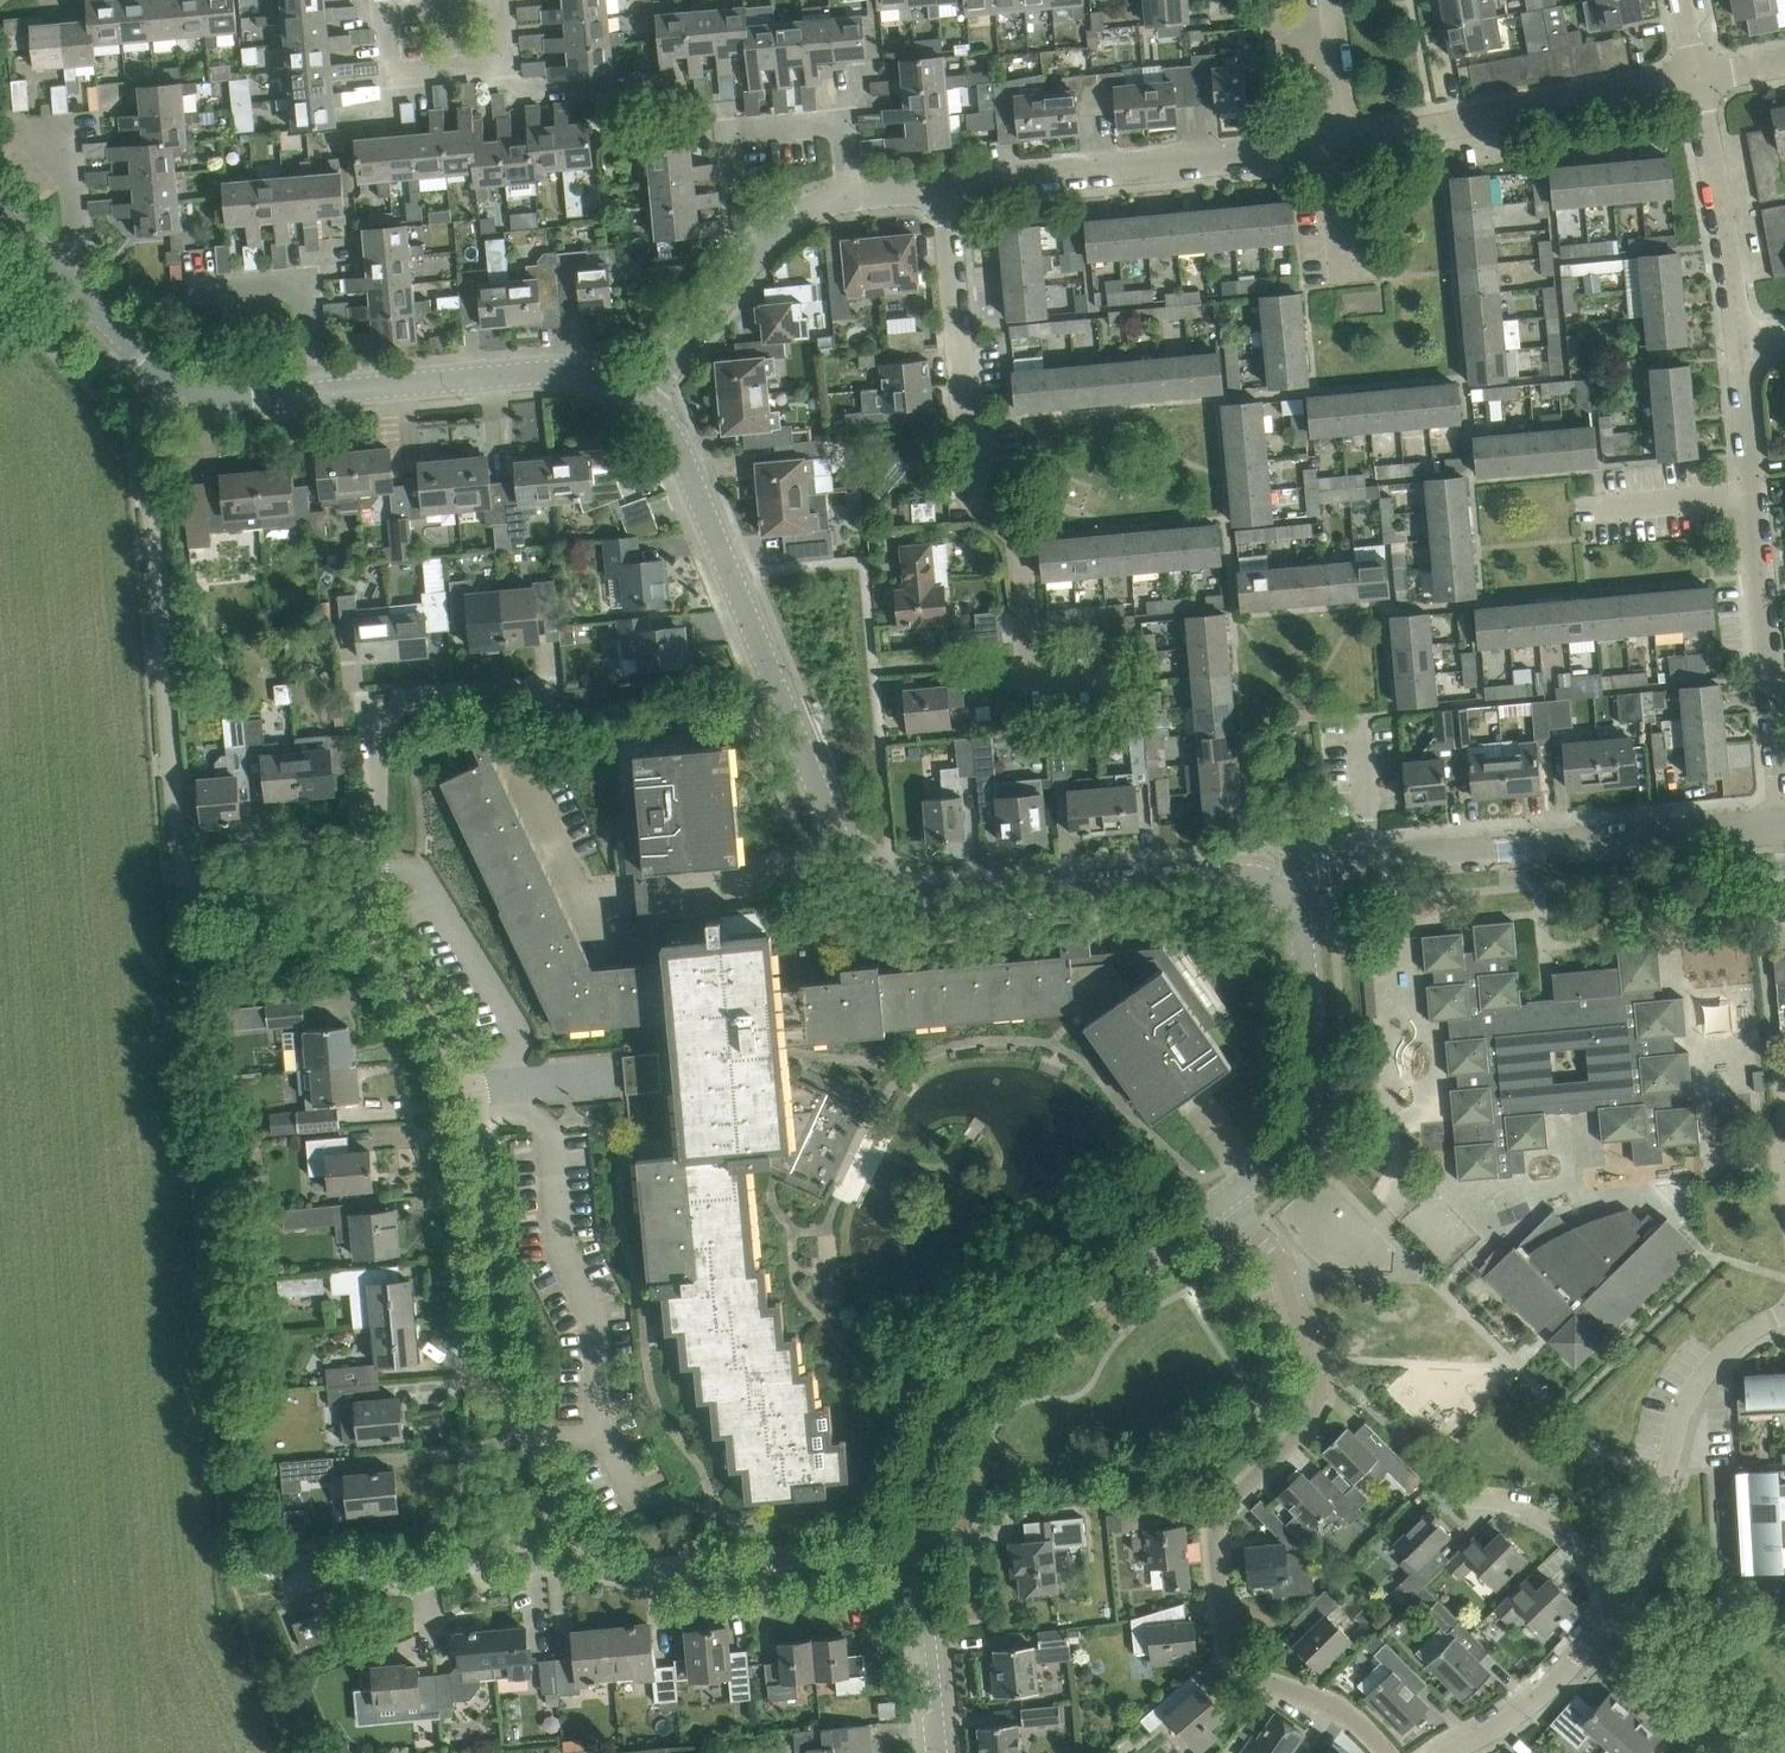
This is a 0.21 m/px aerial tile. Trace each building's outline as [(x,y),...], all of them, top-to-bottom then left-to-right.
[(90,20),(93,43),(121,40),(118,0),(102,0),(101,0),(88,0),(90,20)] [(121,40),(150,38),(146,0),(118,0),(121,40)] [(150,38),(177,36),(178,36),(175,0),(146,0),(150,38)] [(178,36),(177,36),(178,49),(190,48),(189,34),(206,33),(203,0),(175,0),(178,36)] [(206,33),(208,48),(219,47),(217,32),(237,30),(234,0),(203,0),(206,33)] [(283,13),(326,9),(325,0),(282,0),(283,13)] [(564,8),(542,10),(544,23),(566,21),(608,18),(606,0),(564,0),(564,8)] [(841,0),(829,0),(830,4),(827,4),(833,60),(834,68),(848,66),(847,59),(865,57),(862,15),(847,16),(845,1),(841,1),(841,0)] [(880,7),(899,6),(901,20),(913,19),(912,5),(910,5),(910,0),(879,0),(880,7)] [(910,5),(912,5),(928,3),(930,17),(942,16),(940,2),(939,2),(939,0),(910,0),(910,5)] [(967,14),(996,11),(995,0),(966,0),(967,14)] [(996,11),(1025,8),(1024,0),(995,0),(996,11)] [(1025,8),(1053,6),(1053,0),(1024,0),(1025,8)] [(1083,0),(1053,0),(1053,6),(1073,4),(1074,18),(1085,17),(1083,0)] [(1149,24),(1187,21),(1186,0),(1147,0),(1149,24)] [(1477,0),(1441,0),(1445,25),(1480,18),(1477,0)] [(1527,10),(1538,8),(1538,7),(1543,6),(1543,7),(1544,6),(1543,0),(1525,0),(1527,10)] [(1604,28),(1643,20),(1640,0),(1599,0),(1604,28)] [(1738,18),(1776,10),(1774,0),(1734,0),(1738,18)] [(805,63),(807,85),(821,84),(819,61),(833,60),(827,4),(801,6),(802,20),(805,63)] [(745,6),(714,9),(718,51),(717,52),(719,74),(733,72),(730,50),(748,49),(746,25),(747,25),(745,6)] [(284,22),(285,40),(328,36),(327,21),(334,20),(333,8),(326,9),(283,13),(269,15),(270,24),(284,22)] [(1543,8),(1525,12),(1527,25),(1547,21),(1545,11),(1545,8),(1544,8),(1543,8)] [(718,51),(714,9),(686,11),(690,54),(688,54),(690,76),(704,75),(702,53),(717,52),(718,51)] [(1557,9),(1545,11),(1547,21),(1549,34),(1552,49),(1554,49),(1568,46),(1582,44),(1584,43),(1581,28),(1562,32),(1557,9)] [(1103,10),(1091,11),(1093,28),(1105,27),(1103,10)] [(663,89),(677,87),(674,55),(688,54),(690,54),(686,11),(658,14),(663,83),(663,89)] [(73,22),(73,14),(59,16),(59,23),(63,23),(67,65),(65,66),(66,79),(76,79),(74,64),(94,63),(93,43),(90,20),(73,22)] [(1503,46),(1497,15),(1445,25),(1451,56),(1503,46)] [(45,24),(44,17),(6,20),(8,47),(34,45),(36,68),(65,66),(67,65),(63,23),(59,23),(45,24)] [(609,32),(608,18),(566,21),(567,36),(545,38),(546,52),(568,50),(610,46),(625,45),(624,31),(609,32)] [(805,63),(802,20),(775,23),(779,65),(776,65),(778,87),(792,86),(790,64),(805,63)] [(775,23),(747,25),(746,25),(752,90),(764,89),(762,66),(776,65),(779,65),(775,23)] [(1097,29),(1086,30),(1087,44),(1098,43),(1097,29)] [(285,40),(288,69),(331,64),(329,49),(351,47),(350,33),(328,36),(285,40)] [(1549,34),(1530,38),(1533,53),(1540,52),(1552,49),(1549,34)] [(1629,64),(1624,36),(1610,39),(1615,67),(1629,64)] [(1615,67),(1610,39),(1596,41),(1601,69),(1615,67)] [(1587,72),(1601,69),(1596,41),(1584,43),(1582,44),(1587,72)] [(1587,72),(1582,44),(1568,46),(1573,74),(1587,72)] [(612,72),(610,46),(568,50),(570,64),(548,66),(549,80),(613,75),(612,72)] [(1573,74),(1568,46),(1554,49),(1559,77),(1573,74)] [(1554,49),(1552,49),(1540,52),(1545,80),(1559,77),(1554,49)] [(1642,50),(1632,52),(1634,62),(1644,60),(1642,50)] [(1223,52),(1192,55),(1195,90),(1216,88),(1218,110),(1247,107),(1245,82),(1265,80),(1263,56),(1247,57),(1240,65),(1224,66),(1223,52)] [(1545,80),(1540,52),(1533,53),(1526,54),(1531,82),(1545,80)] [(1526,54),(1512,57),(1517,85),(1531,82),(1526,54)] [(944,56),(925,58),(901,60),(903,79),(896,79),(897,93),(904,92),(904,90),(946,86),(971,84),(970,74),(946,76),(944,56)] [(1517,85),(1512,57),(1498,60),(1503,87),(1517,85)] [(1503,87),(1498,60),(1484,62),(1489,90),(1503,87)] [(354,76),(353,62),(331,64),(288,69),(291,97),(333,92),(332,78),(354,76)] [(1484,62),(1470,65),(1472,79),(1475,93),(1489,90),(1484,62)] [(1163,80),(1144,82),(1148,126),(1178,123),(1175,101),(1196,101),(1193,64),(1162,67),(1163,80)] [(181,66),(163,68),(164,78),(182,77),(181,66)] [(663,83),(661,68),(612,72),(613,75),(614,87),(663,83)] [(1093,73),(1097,108),(1117,106),(1119,129),(1148,126),(1144,82),(1126,83),(1125,70),(1093,73)] [(1043,73),(994,83),(998,123),(999,123),(998,118),(1018,116),(1020,138),(1049,135),(1043,73)] [(1045,91),(1049,135),(1078,132),(1076,110),(1097,108),(1093,73),(1063,76),(1064,90),(1045,91)] [(255,77),(234,77),(236,128),(257,127),(255,77)] [(27,79),(11,80),(14,111),(29,109),(27,79)] [(142,85),(141,86),(132,86),(133,100),(141,99),(142,114),(142,116),(185,112),(184,93),(199,91),(198,81),(142,86),(142,85)] [(69,112),(67,84),(51,85),(54,114),(69,112)] [(949,114),(946,86),(904,90),(904,92),(906,107),(883,109),(885,123),(907,121),(907,118),(949,114)] [(291,97),(276,98),(277,110),(292,108),(293,129),(336,125),(335,106),(342,106),(341,92),(333,92),(291,97)] [(589,123),(570,124),(568,102),(554,103),(561,168),(562,181),(577,179),(575,166),(593,165),(589,123)] [(533,170),(534,170),(561,168),(556,125),(542,127),(540,105),(527,106),(530,138),(533,170)] [(1772,108),(1775,127),(1778,141),(1780,150),(1784,149),(1784,105),(1772,108)] [(446,131),(450,173),(475,170),(472,129),(474,129),(473,121),(472,106),(458,108),(460,130),(446,131)] [(432,132),(416,134),(420,176),(450,173),(446,131),(444,109),(430,110),(432,132)] [(199,110),(185,112),(142,116),(142,114),(120,116),(121,130),(144,128),(145,145),(174,142),(190,141),(189,122),(200,121),(199,110)] [(952,144),(949,114),(907,118),(907,121),(908,135),(886,137),(887,151),(911,149),(911,148),(952,144)] [(513,139),(511,117),(497,118),(499,140),(502,140),(506,183),(535,180),(534,170),(533,170),(530,138),(513,139)] [(472,129),(475,170),(478,202),(490,200),(488,184),(503,183),(499,140),(485,142),(483,120),(473,121),(474,129),(472,129)] [(403,135),(387,136),(391,178),(420,176),(416,134),(416,126),(403,128),(403,135)] [(1778,141),(1775,127),(1747,132),(1750,146),(1778,141)] [(393,194),(391,178),(387,136),(387,129),(374,130),(375,137),(356,139),(360,182),(380,180),(381,195),(393,194)] [(664,149),(662,134),(641,136),(644,161),(650,161),(652,179),(693,175),(694,179),(716,177),(714,163),(692,165),(691,146),(664,149)] [(1780,150),(1778,141),(1750,146),(1752,160),(1780,154),(1780,150)] [(176,171),(174,142),(145,145),(132,146),(132,144),(109,147),(110,160),(132,159),(133,173),(133,175),(176,171)] [(1783,168),(1780,154),(1752,160),(1755,174),(1783,168)] [(339,157),(330,158),(332,173),(313,175),(312,175),(316,217),(318,217),(332,216),(332,223),(347,222),(346,213),(344,213),(339,157)] [(1673,195),(1670,157),(1640,160),(1643,198),(1673,195)] [(313,175),(311,160),(303,161),(304,176),(283,178),(287,220),(289,219),(303,218),(304,225),(318,224),(318,217),(316,217),(312,175),(313,175)] [(1643,198),(1640,160),(1611,163),(1614,201),(1643,198)] [(1581,165),(1585,203),(1614,201),(1611,163),(1581,165)] [(1585,203),(1581,165),(1552,168),(1555,206),(1585,203)] [(1783,168),(1755,174),(1757,187),(1784,182),(1784,179),(1783,168)] [(179,200),(176,171),(133,175),(133,173),(111,175),(112,189),(135,187),(136,201),(136,203),(179,200)] [(1492,203),(1489,174),(1451,178),(1454,207),(1492,203)] [(693,175),(652,179),(655,208),(696,204),(696,207),(718,205),(717,191),(695,193),(694,179),(693,175)] [(287,220),(283,178),(255,180),(259,222),(261,222),(275,221),(277,243),(291,241),(289,219),(287,220)] [(259,222),(255,180),(225,183),(229,225),(247,223),(249,245),(263,244),(261,222),(259,222)] [(1546,181),(1545,182),(1534,183),(1535,199),(1547,198),(1546,181)] [(1757,187),(1760,201),(1784,197),(1784,182),(1757,187)] [(1549,216),(1547,198),(1535,199),(1537,217),(1549,216)] [(181,230),(179,200),(136,203),(136,201),(114,203),(115,217),(137,215),(139,234),(171,231),(172,251),(180,250),(186,250),(184,230),(181,230)] [(1295,240),(1291,202),(1262,205),(1265,243),(1295,240)] [(1495,232),(1492,203),(1454,207),(1457,236),(1495,232)] [(696,204),(655,208),(659,258),(672,256),(670,237),(685,236),(696,235),(721,233),(720,220),(698,222),(696,207),(696,204)] [(1761,208),(1764,222),(1784,218),(1784,204),(1761,208)] [(1265,243),(1262,205),(1233,207),(1236,246),(1265,243)] [(1236,246),(1233,207),(1204,210),(1207,248),(1236,246)] [(451,220),(450,209),(429,211),(430,223),(451,220)] [(1207,248),(1204,210),(1175,213),(1178,251),(1207,248)] [(369,214),(370,224),(393,221),(392,211),(369,214)] [(1178,251),(1175,213),(1145,216),(1149,254),(1178,251)] [(536,224),(536,214),(522,215),(522,225),(536,224)] [(1149,254),(1145,216),(1116,218),(1120,257),(1149,254)] [(1120,257),(1116,218),(1087,221),(1090,259),(1120,257)] [(1764,222),(1767,236),(1784,233),(1784,218),(1764,222)] [(1067,224),(1070,253),(1082,252),(1079,222),(1067,224)] [(407,225),(388,227),(364,229),(367,258),(410,254),(410,255),(424,254),(423,243),(409,245),(407,225)] [(1041,255),(1039,226),(1001,229),(1004,259),(1051,255),(1051,254),(1041,255)] [(1553,256),(1550,228),(1537,229),(1540,257),(1553,256)] [(1497,261),(1495,232),(1457,236),(1459,265),(1497,261)] [(878,237),(883,292),(919,289),(914,233),(878,237)] [(1767,236),(1769,250),(1784,247),(1784,233),(1767,236)] [(696,235),(685,236),(680,241),(681,252),(697,251),(696,235)] [(1665,246),(1664,235),(1647,237),(1648,247),(1665,246)] [(827,256),(829,280),(833,318),(851,316),(849,295),(865,294),(883,292),(878,237),(859,238),(859,236),(854,236),(855,239),(843,240),(844,255),(827,256)] [(1648,247),(1647,237),(1629,239),(1630,249),(1648,247)] [(1607,241),(1588,243),(1590,255),(1608,253),(1607,241)] [(1590,255),(1588,243),(1571,244),(1572,256),(1590,255)] [(218,273),(233,272),(231,244),(215,245),(218,273)] [(1769,250),(1772,264),(1784,261),(1784,247),(1769,250)] [(164,251),(166,266),(181,265),(180,250),(172,251),(164,251)] [(509,281),(513,323),(542,321),(540,299),(560,297),(556,253),(556,250),(544,251),(538,259),(538,264),(526,265),(527,280),(509,281)] [(587,250),(556,253),(561,302),(560,293),(572,291),(572,286),(580,285),(582,307),(612,305),(608,262),(588,263),(587,250)] [(1084,269),(1082,252),(1070,253),(1072,270),(1084,269)] [(1678,253),(1640,257),(1624,258),(1627,288),(1643,286),(1681,283),(1678,253)] [(369,276),(347,278),(348,292),(370,290),(370,286),(413,282),(410,255),(367,258),(369,276)] [(1052,268),(1051,255),(1004,259),(1006,289),(1044,285),(1043,269),(1052,268)] [(1555,273),(1553,256),(1540,257),(1542,274),(1555,273)] [(1625,266),(1624,258),(1561,264),(1563,294),(1576,293),(1574,275),(1619,270),(1625,266)] [(513,323),(509,281),(507,261),(489,263),(489,269),(458,272),(462,312),(463,311),(462,306),(482,304),(484,326),(513,323)] [(1500,291),(1497,261),(1459,265),(1462,294),(1500,291)] [(1772,264),(1774,278),(1784,276),(1784,261),(1772,264)] [(788,274),(787,262),(785,262),(776,272),(777,276),(788,274)] [(1295,262),(1282,263),(1283,273),(1296,272),(1295,262)] [(1298,274),(1280,276),(1281,288),(1299,287),(1298,274)] [(1257,277),(1239,279),(1241,292),(1258,291),(1257,277)] [(1241,292),(1239,279),(1221,281),(1222,294),(1241,292)] [(414,300),(413,282),(370,286),(370,290),(371,304),(349,306),(351,320),(372,318),(372,314),(431,309),(430,299),(414,300)] [(763,321),(765,340),(783,339),(802,338),(800,316),(794,317),(793,303),(814,301),(812,283),(776,287),(777,303),(757,305),(758,322),(763,321)] [(1629,318),(1646,316),(1684,312),(1681,283),(1643,286),(1627,288),(1629,318)] [(1047,315),(1044,285),(1006,289),(1009,319),(1047,315)] [(1543,287),(1544,298),(1545,316),(1558,315),(1556,286),(1543,287)] [(1152,287),(1123,290),(1124,303),(1153,300),(1152,287)] [(1124,303),(1123,290),(1107,292),(1109,305),(1124,303)] [(1201,299),(1200,290),(1182,291),(1183,300),(1184,300),(1201,299)] [(1183,300),(1182,291),(1165,293),(1166,302),(1183,300)] [(1503,320),(1500,291),(1462,294),(1465,323),(1503,320)] [(1087,292),(1074,294),(1076,312),(1089,310),(1087,292)] [(1576,293),(1563,294),(1565,312),(1577,310),(1576,293)] [(1300,294),(1276,296),(1262,297),(1265,327),(1303,324),(1300,294)] [(1203,314),(1201,299),(1184,300),(1185,316),(1203,314)] [(1185,316),(1184,300),(1183,300),(1166,302),(1167,318),(1185,316)] [(1227,300),(1213,301),(1215,319),(1228,318),(1227,300)] [(1145,320),(1144,307),(1126,309),(1127,322),(1145,320)] [(431,310),(431,309),(372,314),(372,318),(374,332),(352,335),(353,349),(377,346),(376,345),(418,341),(415,311),(431,310)] [(1127,322),(1126,309),(1109,311),(1110,323),(1127,322)] [(1646,316),(1649,346),(1687,342),(1684,312),(1646,316)] [(1561,343),(1558,315),(1545,316),(1524,318),(1524,322),(1531,323),(1533,330),(1547,329),(1548,344),(1561,343)] [(1086,317),(1068,319),(1070,331),(1087,330),(1086,317)] [(1070,331),(1068,319),(1051,321),(1052,333),(1070,331)] [(1465,323),(1467,352),(1505,348),(1503,320),(1465,323)] [(1027,324),(1017,325),(1010,326),(1011,337),(1028,336),(1027,324)] [(1305,353),(1303,324),(1265,327),(1267,356),(1305,353)] [(887,333),(889,353),(926,349),(924,330),(887,333)] [(1579,333),(1567,335),(1569,353),(1581,352),(1579,333)] [(765,340),(746,341),(747,359),(717,361),(721,398),(767,394),(765,373),(775,372),(773,357),(785,355),(783,339),(765,340)] [(1224,342),(1226,360),(1239,359),(1237,341),(1224,342)] [(1467,352),(1470,382),(1508,379),(1505,349),(1467,352)] [(1219,353),(1190,356),(1189,356),(1193,394),(1222,391),(1219,353)] [(1308,383),(1305,353),(1267,356),(1270,386),(1308,383)] [(876,365),(875,354),(859,355),(860,366),(876,365)] [(1563,354),(1550,356),(1551,375),(1565,373),(1563,354)] [(1193,394),(1189,356),(1160,359),(1164,396),(1193,394)] [(905,361),(879,363),(882,388),(931,383),(928,359),(905,361)] [(1164,396),(1160,359),(1131,361),(1135,399),(1164,396)] [(1242,388),(1239,359),(1226,360),(1229,390),(1242,388)] [(1135,399),(1131,361),(1102,364),(1105,402),(1135,399)] [(1105,402),(1102,364),(1073,367),(1076,405),(1105,402)] [(1651,369),(1654,399),(1692,396),(1689,366),(1651,369)] [(1076,405),(1073,367),(1044,369),(1047,407),(1076,405)] [(1047,407),(1044,369),(1014,372),(1018,410),(1047,407)] [(1601,373),(1588,374),(1589,393),(1602,391),(1601,373)] [(1578,391),(1576,378),(1559,380),(1560,393),(1578,391)] [(1560,393),(1559,380),(1541,382),(1542,395),(1560,393)] [(882,388),(863,389),(865,412),(864,412),(865,424),(882,422),(905,420),(904,410),(933,407),(931,383),(882,388)] [(1460,421),(1456,383),(1426,386),(1431,439),(1460,436),(1459,422),(1460,421)] [(1520,396),(1518,384),(1500,386),(1502,398),(1520,396)] [(1431,439),(1426,386),(1397,389),(1401,427),(1429,424),(1430,439),(1431,439)] [(1502,398),(1500,386),(1472,388),(1473,400),(1502,398)] [(1401,427),(1397,389),(1368,391),(1372,430),(1401,427)] [(1372,430),(1368,391),(1339,394),(1342,432),(1372,430)] [(767,394),(721,398),(724,432),(754,430),(755,447),(785,444),(793,443),(791,425),(780,426),(778,409),(769,410),(767,394)] [(1342,432),(1339,394),(1309,397),(1313,435),(1342,432)] [(1695,425),(1692,396),(1654,399),(1657,429),(1695,425)] [(1304,412),(1302,398),(1282,400),(1283,414),(1291,413),(1304,412)] [(1264,431),(1262,401),(1223,405),(1226,435),(1264,431)] [(1304,412),(1291,413),(1293,429),(1305,427),(1304,412)] [(1613,433),(1611,414),(1599,415),(1601,434),(1613,433)] [(1697,455),(1695,425),(1657,429),(1659,458),(1697,455)] [(1597,464),(1593,426),(1564,429),(1567,467),(1597,464)] [(1306,445),(1305,427),(1293,429),(1294,446),(1306,445)] [(1567,467),(1564,429),(1534,432),(1538,470),(1567,467)] [(1267,460),(1264,431),(1226,435),(1229,464),(1267,460)] [(1538,470),(1534,432),(1505,435),(1509,473),(1538,470)] [(1614,450),(1613,433),(1601,434),(1603,451),(1614,450)] [(1509,473),(1505,435),(1475,437),(1479,475),(1509,473)] [(785,444),(787,460),(757,463),(760,497),(805,493),(828,491),(823,440),(793,443),(785,444)] [(354,452),(360,508),(370,507),(383,489),(393,488),(390,448),(354,452)] [(553,459),(557,499),(558,510),(582,507),(584,512),(624,497),(614,470),(607,470),(611,463),(605,448),(574,451),(574,457),(553,459)] [(360,508),(354,452),(319,455),(324,505),(341,503),(341,509),(360,508)] [(481,456),(454,459),(458,509),(486,506),(488,525),(511,523),(507,483),(489,484),(487,473),(482,474),(481,456)] [(1464,470),(1463,458),(1433,461),(1434,472),(1464,470)] [(428,479),(406,480),(407,492),(410,520),(427,518),(427,512),(458,509),(454,459),(427,462),(428,479)] [(558,510),(557,499),(553,459),(517,463),(519,482),(507,483),(511,523),(512,536),(525,535),(526,535),(524,514),(538,513),(558,510)] [(1270,490),(1267,460),(1229,464),(1232,493),(1270,490)] [(1434,472),(1433,461),(1404,463),(1405,475),(1434,472)] [(1405,475),(1404,463),(1376,466),(1377,477),(1405,475)] [(1317,476),(1316,467),(1303,468),(1305,486),(1318,485),(1317,476)] [(291,470),(256,473),(261,527),(311,522),(310,511),(308,485),(292,486),(291,470)] [(1365,472),(1346,474),(1348,487),(1349,487),(1366,486),(1365,472)] [(261,527),(256,473),(222,476),(224,493),(206,494),(204,483),(184,485),(184,484),(183,484),(189,548),(210,546),(209,532),(261,527)] [(1346,474),(1317,476),(1318,485),(1318,490),(1319,490),(1348,487),(1346,474)] [(1468,506),(1465,477),(1427,480),(1430,510),(1468,506)] [(1320,514),(1318,490),(1318,485),(1305,486),(1307,515),(1320,514)] [(1380,497),(1379,485),(1366,486),(1349,487),(1350,499),(1351,508),(1350,499),(1380,497)] [(1349,487),(1348,487),(1319,490),(1320,502),(1350,499),(1349,487)] [(1273,519),(1270,490),(1232,493),(1235,523),(1273,519)] [(410,520),(407,492),(393,494),(396,517),(388,518),(391,545),(383,546),(384,560),(414,557),(410,520)] [(805,493),(760,497),(763,534),(793,531),(796,562),(834,558),(831,526),(820,527),(819,511),(807,513),(805,493)] [(646,496),(617,507),(629,538),(636,537),(661,534),(646,496)] [(1393,496),(1380,497),(1382,514),(1394,513),(1393,496)] [(906,517),(939,515),(938,500),(905,501),(906,517)] [(1470,536),(1468,506),(1430,510),(1432,539),(1470,536)] [(324,509),(310,511),(311,522),(314,553),(328,552),(324,509)] [(1396,530),(1394,513),(1382,514),(1384,532),(1385,543),(1392,543),(1403,542),(1403,541),(1407,540),(1406,529),(1396,530)] [(1312,523),(1294,524),(1295,536),(1313,535),(1312,523)] [(1267,539),(1278,538),(1295,537),(1295,536),(1294,524),(1266,527),(1267,539)] [(1220,563),(1217,525),(1187,527),(1191,565),(1220,563)] [(1191,565),(1187,527),(1158,530),(1161,568),(1191,565)] [(1265,527),(1253,528),(1235,530),(1236,542),(1267,539),(1265,527)] [(1132,571),(1161,568),(1158,530),(1129,533),(1132,571)] [(1132,571),(1129,533),(1100,535),(1103,573),(1132,571)] [(525,535),(512,536),(513,549),(526,547),(525,535)] [(1103,573),(1100,535),(1071,538),(1074,576),(1103,573)] [(1473,565),(1470,536),(1432,539),(1435,568),(1473,565)] [(639,562),(636,537),(629,538),(605,540),(609,576),(623,574),(626,607),(667,603),(663,560),(639,562)] [(1074,576),(1071,538),(1041,541),(1045,579),(1074,576)] [(1406,571),(1403,542),(1392,543),(1394,572),(1406,571)] [(926,545),(902,547),(905,585),(918,584),(917,578),(923,578),(923,579),(934,578),(948,577),(945,543),(931,544),(926,545)] [(446,556),(427,557),(429,588),(447,587),(446,556)] [(1390,596),(1386,558),(1356,560),(1359,598),(1390,596)] [(1359,598),(1356,560),(1327,563),(1331,601),(1359,598)] [(1331,601),(1327,563),(1298,566),(1302,604),(1331,601)] [(1298,565),(1269,568),(1273,606),(1302,604),(1298,566),(1298,565)] [(1476,595),(1473,565),(1435,568),(1438,598),(1476,595)] [(1273,606),(1269,568),(1239,571),(1243,609),(1273,606)] [(1408,587),(1406,571),(1394,572),(1396,588),(1408,587)] [(906,589),(897,590),(900,625),(947,621),(945,598),(944,586),(949,586),(948,577),(934,578),(923,579),(923,578),(917,578),(918,584),(905,585),(906,589)] [(450,581),(452,603),(454,628),(458,627),(458,626),(456,626),(456,623),(471,622),(473,648),(507,645),(501,590),(475,593),(473,578),(450,581)] [(535,587),(501,590),(507,645),(540,642),(538,619),(559,617),(555,579),(534,581),(535,587)] [(1714,625),(1710,587),(1681,590),(1684,628),(1714,625)] [(390,604),(395,655),(428,652),(425,618),(447,616),(448,621),(449,621),(446,590),(422,592),(423,602),(390,604)] [(1684,628),(1681,590),(1652,592),(1655,631),(1684,628)] [(1655,631),(1652,592),(1623,595),(1626,633),(1655,631)] [(338,596),(339,599),(341,623),(358,621),(361,658),(395,655),(390,604),(357,607),(356,594),(338,596)] [(1224,606),(1223,595),(1206,597),(1207,607),(1224,606)] [(1626,633),(1623,595),(1594,598),(1597,636),(1626,633)] [(1195,609),(1194,598),(1164,600),(1166,612),(1195,609)] [(1597,636),(1594,598),(1565,601),(1568,639),(1597,636)] [(1166,612),(1164,600),(1139,603),(1140,615),(1166,612)] [(1568,639),(1565,601),(1536,603),(1539,641),(1568,639)] [(1106,605),(1107,617),(1136,614),(1135,603),(1106,605)] [(1539,641),(1536,603),(1507,606),(1510,644),(1539,641)] [(1106,605),(1077,608),(1078,620),(1107,617),(1106,605)] [(1510,644),(1507,606),(1477,609),(1481,647),(1510,644)] [(1078,620),(1077,608),(1047,611),(1049,622),(1078,620)] [(1472,627),(1470,609),(1458,611),(1460,628),(1472,627)] [(1004,642),(1001,611),(975,613),(977,628),(942,631),(943,648),(1004,642)] [(1228,643),(1225,613),(1187,617),(1190,647),(1228,643)] [(1432,643),(1429,613),(1391,616),(1394,647),(1432,643)] [(624,619),(619,620),(620,632),(622,656),(623,670),(640,669),(683,665),(679,627),(649,630),(648,617),(624,619)] [(575,643),(573,624),(559,625),(561,644),(575,643)] [(1155,633),(1143,634),(1144,651),(1156,650),(1155,633)] [(1230,672),(1228,643),(1190,647),(1192,676),(1230,672)] [(1435,672),(1432,643),(1394,647),(1397,675),(1435,672)] [(1158,668),(1156,650),(1144,651),(1146,669),(1158,668)] [(1462,652),(1462,655),(1453,656),(1454,670),(1475,669),(1474,651),(1462,652)] [(1704,654),(1687,655),(1688,668),(1689,680),(1706,678),(1704,654)] [(1671,681),(1689,680),(1688,668),(1670,670),(1671,681)] [(1477,686),(1475,669),(1454,670),(1454,671),(1464,670),(1465,687),(1477,686)] [(1230,672),(1192,676),(1195,705),(1233,701),(1230,672)] [(1437,702),(1435,672),(1397,675),(1399,706),(1437,702)] [(1647,672),(1630,673),(1631,686),(1648,684),(1647,672)] [(1601,676),(1601,673),(1572,676),(1574,697),(1603,695),(1602,688),(1601,676)] [(1631,686),(1630,673),(1612,674),(1612,675),(1601,676),(1602,688),(1631,686)] [(1574,697),(1572,676),(1555,678),(1557,698),(1574,697)] [(1514,685),(1515,697),(1534,695),(1533,683),(1514,685)] [(1722,714),(1719,684),(1682,688),(1684,718),(1722,714)] [(950,725),(948,707),(965,706),(963,685),(946,686),(946,685),(905,689),(909,729),(950,725)] [(1485,700),(1515,697),(1514,685),(1484,687),(1485,700)] [(1160,690),(1148,691),(1150,709),(1161,708),(1160,690)] [(1641,691),(1644,720),(1656,719),(1653,690),(1641,691)] [(1644,720),(1641,691),(1617,694),(1620,722),(1644,720)] [(1573,726),(1570,698),(1546,700),(1549,728),(1573,726)] [(1550,736),(1549,728),(1546,700),(1532,702),(1535,737),(1550,736)] [(1233,701),(1195,705),(1198,734),(1236,730),(1233,701)] [(1483,716),(1483,706),(1451,709),(1454,745),(1468,744),(1466,723),(1479,721),(1483,716)] [(1163,725),(1161,708),(1150,709),(1151,726),(1163,725)] [(1418,760),(1405,761),(1408,803),(1446,799),(1443,762),(1456,761),(1454,745),(1451,709),(1435,711),(1438,738),(1418,760)] [(1725,743),(1722,714),(1684,718),(1687,747),(1725,743)] [(268,798),(301,795),(297,753),(280,755),(279,742),(265,744),(263,718),(244,720),(246,745),(247,753),(263,751),(268,798)] [(1144,722),(1128,724),(1131,773),(1102,774),(1107,831),(1139,828),(1135,783),(1149,782),(1148,767),(1146,750),(1144,722)] [(1663,725),(1651,726),(1653,750),(1665,749),(1663,725)] [(1236,730),(1198,734),(1200,762),(1238,759),(1236,730)] [(295,738),(297,753),(301,795),(334,792),(332,774),(349,772),(345,734),(295,738)] [(1065,735),(1048,736),(1053,787),(1069,785),(1065,735)] [(973,738),(977,781),(996,780),(992,736),(973,738)] [(451,777),(442,782),(442,783),(445,781),(512,924),(510,925),(559,1028),(672,1017),(676,1050),(676,1052),(676,1059),(657,1060),(657,1062),(660,1062),(661,1080),(658,1081),(659,1082),(678,1080),(679,1087),(679,1088),(685,1149),(685,1150),(685,1155),(673,1156),(638,1160),(638,1161),(641,1161),(642,1176),(645,1176),(647,1195),(644,1195),(645,1212),(649,1211),(650,1230),(647,1231),(649,1247),(652,1247),(654,1266),(650,1266),(653,1295),(666,1294),(667,1303),(667,1309),(670,1309),(672,1328),(669,1328),(669,1330),(682,1328),(683,1343),(687,1343),(688,1362),(685,1363),(685,1364),(698,1363),(699,1378),(703,1377),(704,1397),(701,1397),(701,1398),(714,1397),(715,1412),(719,1412),(720,1431),(717,1431),(717,1433),(730,1431),(731,1446),(735,1446),(737,1465),(733,1466),(733,1467),(746,1466),(747,1481),(751,1480),(753,1499),(746,1500),(747,1501),(797,1497),(815,1495),(824,1495),(828,1494),(826,1481),(850,1479),(850,1478),(847,1478),(845,1463),(842,1463),(840,1444),(844,1444),(843,1442),(831,1443),(829,1428),(826,1429),(824,1410),(828,1409),(827,1408),(815,1409),(813,1394),(810,1394),(808,1375),(812,1375),(811,1373),(799,1374),(797,1360),(794,1360),(792,1341),(796,1340),(795,1339),(783,1340),(781,1327),(778,1327),(776,1307),(779,1307),(779,1306),(766,1307),(765,1292),(762,1292),(760,1272),(763,1272),(763,1271),(754,1271),(753,1256),(750,1257),(748,1238),(751,1237),(750,1221),(746,1221),(745,1202),(748,1202),(746,1186),(743,1186),(741,1167),(774,1164),(783,1168),(790,1172),(827,1093),(820,1089),(791,1076),(781,1077),(779,1052),(778,1044),(778,1043),(793,1042),(792,1038),(812,1036),(812,1040),(829,1038),(828,1034),(848,1032),(848,1036),(865,1034),(864,1030),(883,1028),(884,1035),(885,1034),(884,1026),(899,1024),(898,1021),(914,1020),(915,1023),(930,1021),(930,1018),(946,1017),(946,1020),(962,1018),(962,1015),(978,1014),(978,1017),(994,1015),(993,1012),(1010,1011),(1010,1014),(1025,1012),(1025,1009),(1041,1008),(1042,1011),(1057,1009),(1057,1006),(1073,1005),(1071,965),(1092,963),(1091,953),(1090,940),(1092,939),(1092,938),(1060,941),(1060,942),(1061,942),(1062,955),(888,971),(880,972),(879,964),(842,968),(843,979),(774,986),(769,935),(767,935),(736,938),(724,939),(722,918),(720,918),(664,923),(666,945),(667,961),(593,968),(493,759),(494,759),(487,744),(485,739),(484,738),(473,743),(482,762),(474,766),(459,773),(452,777),(451,777)] [(977,775),(973,738),(955,740),(958,767),(941,768),(942,785),(943,785),(944,797),(924,799),(928,841),(966,838),(960,776),(977,775)] [(1631,738),(1597,741),(1602,785),(1635,782),(1631,738)] [(1602,785),(1597,741),(1564,744),(1568,788),(1602,785)] [(1504,756),(1502,742),(1469,745),(1474,797),(1507,794),(1504,756)] [(1522,754),(1504,756),(1507,794),(1540,791),(1536,742),(1521,744),(1522,754)] [(1728,773),(1725,743),(1687,747),(1690,777),(1728,773)] [(199,779),(188,780),(191,811),(202,810),(203,824),(226,822),(226,823),(231,823),(231,822),(241,821),(237,779),(249,778),(247,753),(246,745),(226,747),(227,754),(222,755),(216,762),(217,772),(217,778),(199,779)] [(620,798),(627,873),(741,862),(731,745),(636,754),(639,796),(620,798)] [(1158,749),(1146,750),(1148,767),(1159,766),(1158,749)] [(1665,749),(1653,750),(1655,771),(1667,770),(1665,749)] [(1241,788),(1238,759),(1200,762),(1203,791),(1241,788)] [(1107,831),(1102,774),(1100,775),(1101,781),(1096,778),(1090,778),(1080,778),(1075,780),(1071,783),(1069,785),(1070,788),(1068,788),(1073,834),(1084,833),(1084,835),(1091,834),(1091,832),(1107,831)] [(1156,778),(1157,795),(1169,794),(1168,777),(1156,778)] [(1040,779),(996,783),(1001,840),(1047,836),(1040,779)] [(1244,818),(1241,788),(1203,791),(1206,821),(1244,818)] [(1171,812),(1169,794),(1157,795),(1159,813),(1171,812)] [(1514,921),(1473,924),(1476,952),(1465,953),(1463,932),(1422,935),(1425,971),(1435,970),(1436,984),(1427,985),(1430,1021),(1450,1019),(1452,1039),(1445,1039),(1449,1075),(1458,1074),(1460,1088),(1450,1089),(1453,1124),(1479,1122),(1481,1142),(1455,1144),(1458,1180),(1512,1175),(1511,1171),(1525,1170),(1523,1149),(1548,1147),(1545,1113),(1599,1108),(1602,1142),(1633,1139),(1635,1163),(1662,1161),(1661,1146),(1700,1142),(1696,1105),(1671,1107),(1669,1091),(1692,1088),(1688,1051),(1674,1052),(1673,1035),(1687,1034),(1683,996),(1675,997),(1653,999),(1652,989),(1662,988),(1658,940),(1617,944),(1619,968),(1554,973),(1556,999),(1557,1008),(1530,1011),(1529,1003),(1521,1004),(1520,991),(1518,970),(1508,971),(1507,957),(1517,956),(1514,921)] [(1121,950),(1113,951),(1103,952),(1091,953),(1092,963),(1071,965),(1073,1005),(1074,1011),(1075,1011),(1076,1012),(1077,1013),(1078,1014),(1083,1021),(1083,1022),(1094,1037),(1099,1044),(1153,1120),(1176,1104),(1194,1091),(1200,1087),(1241,1058),(1242,1057),(1243,1056),(1218,1022),(1218,1021),(1211,1011),(1183,972),(1180,968),(1176,963),(1164,946),(1121,950)] [(1774,960),(1776,982),(1784,981),(1784,959),(1774,960)] [(305,1023),(303,1002),(266,1005),(268,1026),(305,1023)] [(1735,1002),(1709,1002),(1710,1028),(1736,1027),(1735,1002)] [(352,1063),(348,1025),(306,1029),(306,1030),(293,1031),(294,1048),(284,1049),(286,1070),(313,1067),(352,1063)] [(356,1063),(352,1063),(313,1067),(315,1092),(305,1092),(307,1111),(296,1112),(298,1131),(340,1127),(338,1108),(318,1110),(318,1105),(359,1101),(356,1063)] [(339,1137),(315,1139),(307,1140),(310,1176),(329,1174),(331,1192),(373,1188),(369,1151),(340,1153),(339,1137)] [(351,1203),(332,1205),(284,1209),(286,1228),(336,1224),(338,1241),(354,1240),(356,1257),(399,1253),(396,1219),(382,1220),(381,1212),(352,1215),(351,1203)] [(1514,1246),(1485,1275),(1539,1330),(1556,1313),(1567,1323),(1550,1340),(1575,1365),(1601,1340),(1596,1335),(1606,1325),(1612,1331),(1696,1247),(1667,1217),(1660,1224),(1648,1213),(1641,1220),(1629,1208),(1616,1211),(1590,1220),(1567,1230),(1552,1215),(1518,1250),(1514,1246)] [(390,1282),(388,1266),(331,1271),(333,1294),(351,1292),(354,1326),(414,1321),(410,1280),(390,1282)] [(321,1278),(276,1281),(277,1297),(323,1294),(321,1278)] [(418,1361),(414,1321),(354,1326),(354,1327),(375,1325),(378,1364),(418,1361)] [(373,1364),(358,1365),(328,1368),(329,1385),(338,1385),(368,1382),(374,1381),(373,1364)] [(1773,1413),(1771,1373),(1746,1375),(1750,1414),(1773,1413)] [(1771,1373),(1773,1413),(1784,1412),(1784,1373),(1771,1373)] [(370,1401),(368,1382),(338,1385),(329,1386),(331,1405),(342,1404),(346,1445),(394,1439),(394,1437),(403,1436),(403,1433),(401,1434),(399,1419),(401,1419),(399,1398),(370,1401)] [(1323,1450),(1340,1467),(1356,1483),(1369,1470),(1376,1478),(1381,1478),(1388,1471),(1410,1493),(1423,1480),(1378,1435),(1371,1428),(1360,1440),(1347,1427),(1323,1450)] [(1758,1451),(1741,1452),(1742,1464),(1759,1463),(1758,1451)] [(334,1476),(333,1457),(281,1462),(284,1492),(302,1491),(301,1479),(334,1476)] [(398,1509),(394,1470),(346,1475),(350,1514),(398,1509)] [(1778,1488),(1777,1470),(1737,1472),(1739,1497),(1778,1495),(1784,1494),(1784,1488),(1778,1488)] [(1301,1472),(1278,1496),(1295,1513),(1296,1514),(1286,1523),(1287,1525),(1289,1526),(1291,1528),(1300,1537),(1302,1539),(1311,1529),(1334,1507),(1350,1523),(1363,1510),(1349,1496),(1346,1493),(1333,1480),(1332,1480),(1324,1487),(1316,1480),(1313,1484),(1301,1472)] [(1339,1472),(1332,1480),(1333,1480),(1346,1493),(1353,1486),(1339,1472)] [(1780,1519),(1778,1495),(1739,1497),(1740,1522),(1780,1519)] [(1279,1543),(1246,1547),(1250,1584),(1254,1584),(1273,1582),(1288,1581),(1291,1580),(1292,1588),(1312,1586),(1308,1550),(1313,1550),(1302,1539),(1300,1537),(1291,1528),(1289,1526),(1287,1525),(1286,1523),(1273,1510),(1262,1520),(1278,1536),(1279,1543)] [(1142,1530),(1140,1511),(1120,1513),(1122,1534),(1132,1533),(1134,1552),(1147,1551),(1149,1567),(1163,1565),(1165,1589),(1190,1586),(1188,1563),(1184,1526),(1142,1530)] [(1427,1511),(1410,1528),(1394,1545),(1407,1558),(1400,1564),(1411,1575),(1402,1584),(1403,1586),(1413,1596),(1425,1585),(1425,1584),(1442,1567),(1430,1555),(1451,1535),(1437,1522),(1439,1520),(1435,1516),(1433,1517),(1427,1511)] [(1021,1595),(1045,1592),(1058,1591),(1054,1548),(1086,1545),(1083,1517),(1032,1521),(1034,1541),(1009,1543),(1013,1576),(1020,1575),(1021,1595)] [(1780,1519),(1740,1522),(1742,1546),(1784,1543),(1784,1519),(1780,1519)] [(1472,1537),(1446,1563),(1459,1577),(1470,1565),(1494,1589),(1526,1557),(1502,1533),(1485,1549),(1472,1537)] [(1742,1546),(1743,1571),(1782,1568),(1781,1545),(1742,1546)] [(266,1563),(244,1569),(247,1581),(269,1575),(266,1563)] [(1534,1595),(1521,1582),(1495,1608),(1496,1609),(1486,1619),(1498,1632),(1521,1610),(1544,1633),(1558,1620),(1559,1621),(1564,1616),(1563,1615),(1575,1603),(1551,1579),(1534,1595)] [(1403,1586),(1395,1594),(1405,1604),(1413,1596),(1403,1586)] [(1325,1590),(1316,1598),(1299,1615),(1313,1628),(1296,1644),(1319,1668),(1349,1639),(1327,1617),(1339,1605),(1325,1590)] [(1459,1622),(1437,1600),(1425,1612),(1447,1634),(1459,1622)] [(1174,1606),(1151,1613),(1131,1618),(1135,1653),(1149,1652),(1150,1664),(1174,1661),(1173,1654),(1197,1652),(1194,1621),(1161,1625),(1160,1611),(1174,1607),(1174,1606)] [(321,1641),(312,1616),(293,1623),(303,1648),(321,1641)] [(631,1628),(611,1630),(615,1679),(652,1675),(654,1703),(677,1701),(673,1665),(653,1667),(649,1624),(636,1626),(636,1625),(631,1625),(631,1628)] [(526,1627),(492,1631),(496,1677),(530,1674),(526,1627)] [(688,1631),(690,1655),(693,1680),(729,1676),(732,1703),(752,1701),(747,1650),(728,1652),(726,1628),(688,1631)] [(611,1630),(574,1633),(576,1657),(553,1659),(557,1695),(579,1692),(578,1682),(615,1679),(611,1630)] [(1071,1645),(1070,1630),(1040,1633),(1041,1648),(1071,1645)] [(496,1677),(492,1631),(458,1634),(461,1667),(456,1667),(451,1672),(435,1674),(439,1715),(452,1714),(451,1705),(454,1705),(453,1700),(470,1699),(481,1686),(480,1679),(496,1677)] [(1377,1632),(1364,1646),(1390,1672),(1366,1696),(1403,1733),(1429,1707),(1416,1694),(1427,1684),(1377,1632)] [(846,1636),(813,1639),(816,1678),(835,1676),(837,1694),(867,1691),(863,1653),(847,1655),(846,1636)] [(1428,1664),(1447,1684),(1464,1700),(1491,1674),(1455,1638),(1428,1664)] [(816,1678),(813,1639),(780,1642),(781,1661),(766,1662),(769,1700),(799,1697),(797,1680),(816,1678)] [(1036,1645),(1018,1647),(995,1650),(997,1675),(993,1675),(995,1697),(1019,1695),(1041,1692),(1036,1645)] [(557,1695),(553,1659),(539,1660),(543,1694),(546,1693),(547,1704),(558,1703),(557,1695)] [(394,1665),(374,1667),(379,1721),(439,1715),(435,1674),(418,1675),(417,1666),(406,1667),(406,1664),(405,1664),(405,1667),(394,1668),(394,1665)] [(1179,1686),(1141,1720),(1151,1732),(1167,1719),(1197,1752),(1217,1736),(1209,1727),(1225,1713),(1201,1686),(1189,1697),(1179,1686)] [(1579,1695),(1577,1693),(1550,1724),(1578,1749),(1592,1733),(1607,1746),(1636,1714),(1611,1692),(1599,1706),(1596,1703),(1589,1711),(1575,1699),(1579,1695)] [(1061,1720),(1060,1706),(1022,1710),(1023,1724),(1061,1720)] [(1245,1748),(1243,1751),(1246,1752),(1291,1752),(1304,1734),(1275,1714),(1257,1739),(1253,1736),(1245,1748)] [(1636,1714),(1607,1746),(1615,1752),(1651,1752),(1652,1752),(1649,1750),(1661,1736),(1636,1714)] [(1002,1725),(978,1727),(981,1752),(1023,1752),(1020,1723),(1002,1725)] [(795,1731),(797,1751),(808,1749),(808,1752),(852,1752),(851,1746),(872,1744),(870,1724),(846,1726),(822,1729),(795,1731)] [(1333,1742),(1326,1752),(1348,1752),(1333,1742)]
